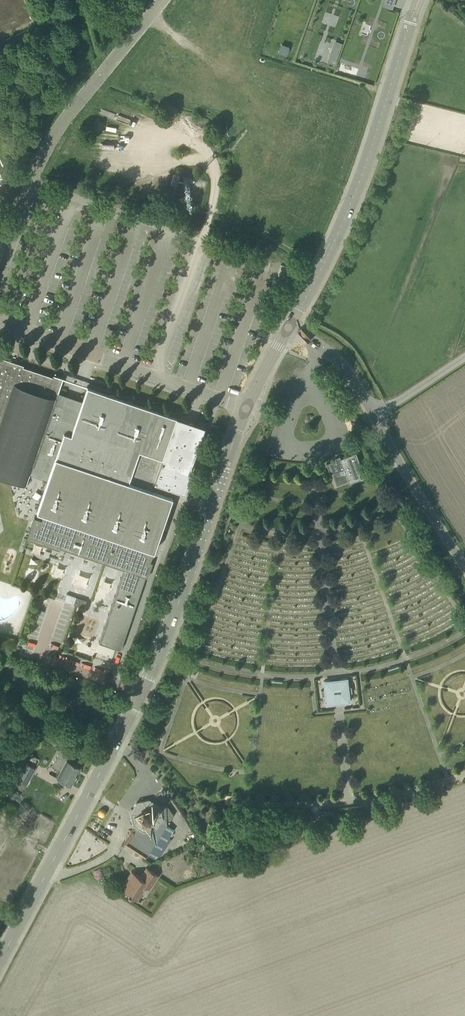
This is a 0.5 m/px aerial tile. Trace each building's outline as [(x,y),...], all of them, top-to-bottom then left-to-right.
[(329,54),(327,61),(335,64),(337,57),(329,54)] [(105,106),(138,116),(140,109),(107,100),(105,106)] [(175,185),(177,185),(179,175),(174,174),(171,184),(173,184),(175,185)] [(0,358),(0,475),(26,484),(33,465),(50,471),(37,511),(44,513),(41,520),(118,546),(121,538),(155,548),(172,496),(155,490),(155,488),(152,487),(154,482),(177,416),(176,416),(87,386),(82,400),(58,392),(63,377),(54,374),(53,375),(54,375),(54,377),(23,366),(24,365),(12,361),(12,363),(0,358)] [(188,420),(177,416),(154,482),(185,493),(192,473),(189,472),(205,427),(205,426),(193,422),(193,421),(193,420),(192,422),(189,421),(189,419),(188,420)] [(336,460),(327,463),(330,473),(334,472),(336,475),(336,476),(338,482),(343,480),(344,480),(348,478),(349,482),(361,478),(361,477),(359,473),(363,472),(362,469),(356,452),(341,458),(340,458),(336,459),(336,460)] [(155,548),(121,538),(118,546),(41,520),(34,517),(27,538),(59,550),(60,548),(123,569),(98,642),(120,649),(145,576),(147,577),(152,562),(150,561),(155,548)] [(87,606),(89,598),(69,593),(67,601),(87,606)] [(329,703),(353,702),(352,677),(328,678),(329,703)] [(71,750),(62,746),(61,745),(51,765),(59,770),(56,776),(70,784),(80,766),(66,759),(71,750)] [(24,761),(14,776),(25,783),(34,767),(24,761)] [(146,857),(147,854),(155,859),(158,854),(161,856),(173,838),(170,836),(175,828),(167,823),(170,819),(162,814),(160,806),(148,799),(136,801),(130,812),(132,824),(134,825),(123,842),(131,848),(146,857)] [(0,804),(0,815),(10,819),(16,806),(2,800),(0,804)] [(158,874),(146,866),(139,876),(134,872),(130,878),(129,877),(122,888),(127,892),(127,893),(136,899),(145,885),(149,888),(158,874)]
